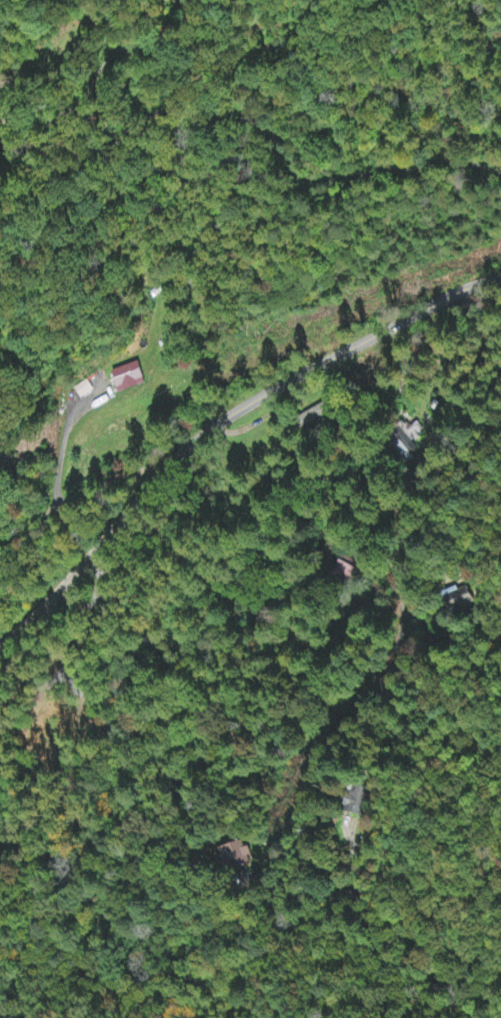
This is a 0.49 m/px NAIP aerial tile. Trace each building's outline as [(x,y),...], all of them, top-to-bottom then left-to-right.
[(150,385),(141,362),(113,373),(122,396),(150,385)] [(235,871),(255,861),(245,840),(225,850),(235,871)]
